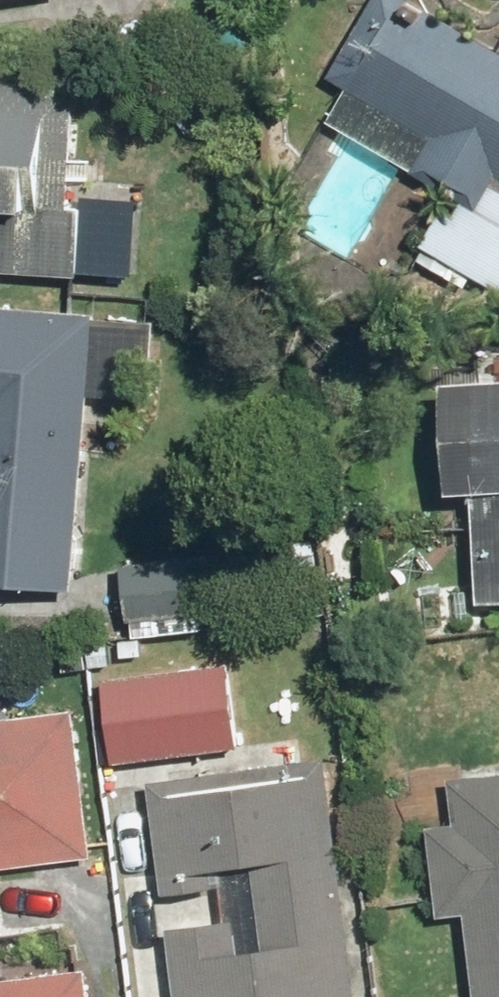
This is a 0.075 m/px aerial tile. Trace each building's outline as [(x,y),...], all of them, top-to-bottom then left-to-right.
[(404,0),(370,0),(321,83),(341,94),(325,121),(459,199),(448,218),(480,237),(460,271),(497,293),(498,291),(498,56),(404,0)] [(2,231),(0,271),(0,281),(89,288),(93,216),(70,214),(77,96),(0,91),(0,231),(2,231)] [(75,605),(79,438),(87,439),(93,324),(0,320),(0,603),(75,605)] [(432,385),(436,497),(467,496),(470,604),(498,603),(498,383),(432,385)] [(102,681),(109,763),(235,751),(228,670),(102,681)] [(0,725),(0,883),(92,873),(76,717),(0,725)] [(168,956),(172,996),(358,996),(353,933),(341,935),(327,782),(322,782),(321,779),(148,804),(156,893),(251,879),(256,943),(168,956)] [(430,791),(451,996),(498,996),(498,784),(430,791)] [(0,980),(0,996),(82,996),(79,972),(0,980)]
